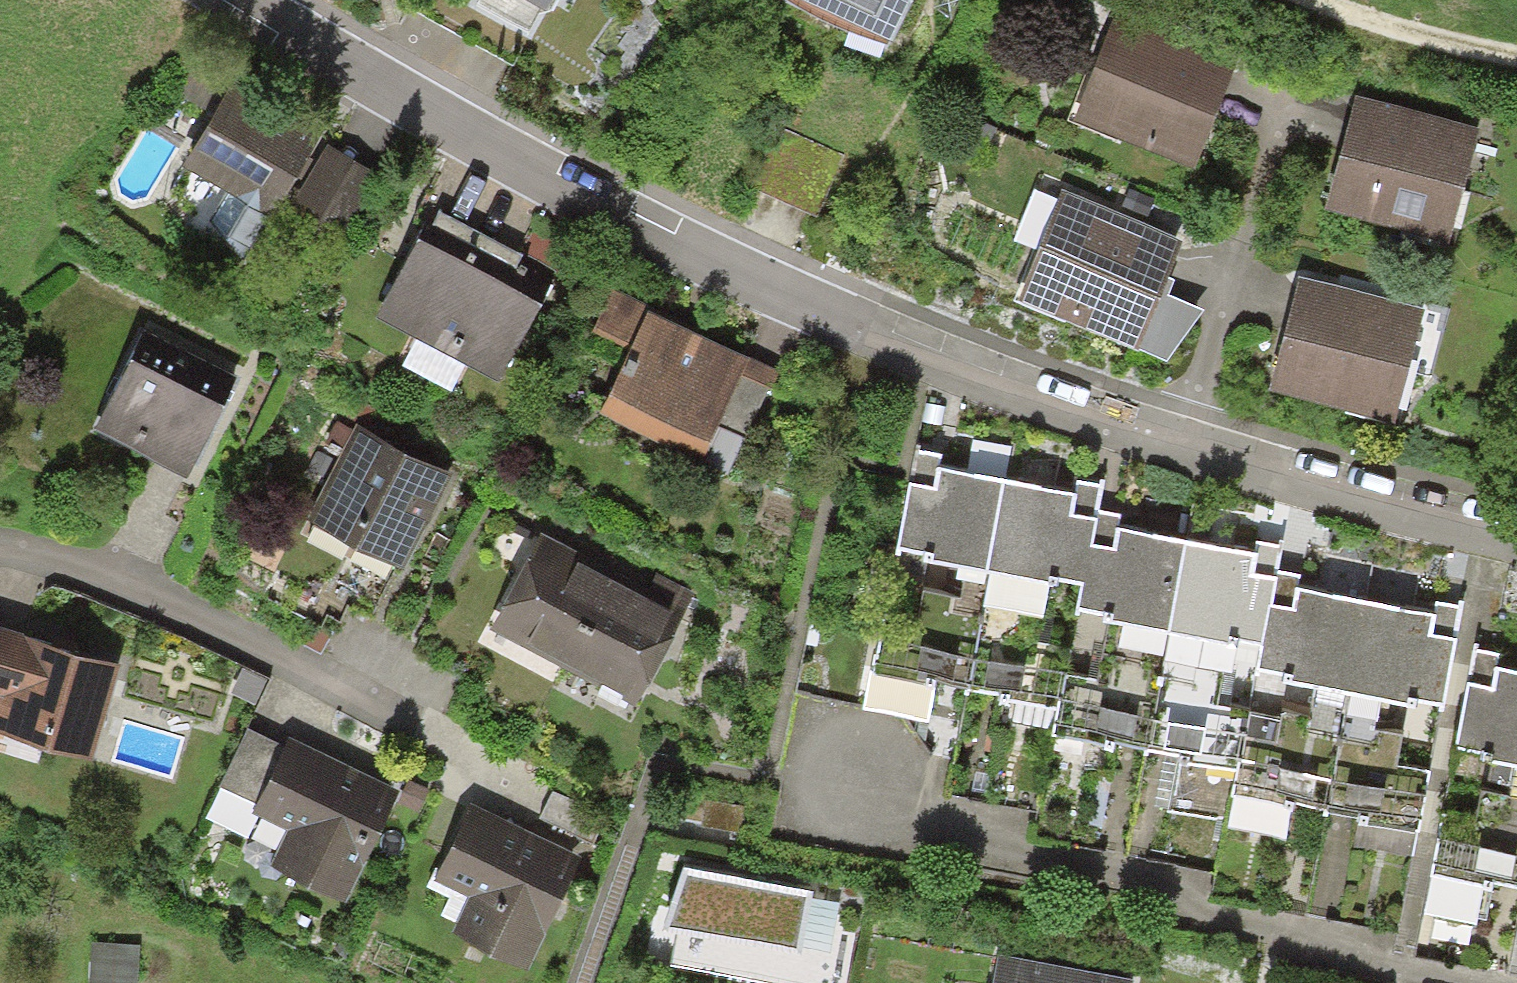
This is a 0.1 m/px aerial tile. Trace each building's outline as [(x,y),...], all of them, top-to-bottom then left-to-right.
[(885,43),(906,0),(794,0),(885,43)] [(1234,68),(1114,19),(1076,111),(1196,160),(1234,68)] [(313,128),(228,80),(185,155),(270,203),(313,128)] [(1445,236),(1475,136),(1352,99),(1321,199),(1445,236)] [(368,171),(323,146),(291,204),(337,229),(368,171)] [(1172,240),(1058,194),(1018,293),(1132,339),(1172,240)] [(505,365),(551,276),(425,211),(379,300),(505,365)] [(1418,316),(1299,281),(1271,379),(1390,414),(1418,316)] [(770,371),(642,309),(595,405),(695,453),(713,416),(741,430),(770,371)] [(192,463),(231,378),(138,336),(99,420),(192,463)] [(442,469),(353,425),(306,519),(395,564),(442,469)] [(982,569),(1001,477),(912,459),(893,551),(962,565),(982,569)] [(1094,495),(1001,477),(982,569),(985,570),(1042,581),(1075,588),(1088,525),(1094,495)] [(1181,544),(1088,525),(1075,588),(1071,610),(1107,617),(1163,629),(1181,544)] [(531,534),(490,616),(565,653),(605,571),(531,534)] [(1273,562),(1181,544),(1163,629),(1198,636),(1256,647),(1268,587),(1273,562)] [(962,565),(954,603),(920,596),(914,622),(879,615),(868,672),(960,691),(985,570),(982,569),(962,565)] [(1042,581),(985,570),(960,691),(1053,710),(1060,675),(1064,659),(1028,651),(1042,581)] [(643,589),(605,571),(565,653),(639,689),(684,596),(648,578),(643,589)] [(1363,606),(1268,587),(1256,647),(1252,671),(1311,683),(1346,690),(1363,606)] [(1457,625),(1363,606),(1346,690),(1379,696),(1440,708),(1457,625)] [(1094,681),(1060,675),(1053,710),(1050,728),(1140,746),(1163,629),(1107,617),(1094,681)] [(107,660),(0,621),(0,683),(0,684),(0,728),(78,752),(107,660)] [(1198,636),(1163,629),(1140,746),(1176,753),(1165,810),(1222,821),(1228,792),(1240,733),(1243,721),(1210,714),(1218,673),(1191,668),(1198,636)] [(1466,667),(1450,751),(1510,762),(1516,763),(1516,677),(1466,667)] [(1273,739),(1240,733),(1228,792),(1322,810),(1346,690),(1311,683),(1305,714),(1279,709),(1273,739)] [(1379,696),(1346,690),(1322,810),(1411,829),(1422,776),(1392,770),(1398,736),(1372,731),(1379,696)] [(390,791),(284,737),(245,724),(216,781),(253,800),(293,820),(277,861),(334,890),(390,791)] [(1441,814),(1430,870),(1516,887),(1516,763),(1510,762),(1503,797),(1478,792),(1473,820),(1441,814)] [(565,851),(469,803),(434,872),(470,890),(455,928),(522,957),(565,851)] [(807,894),(685,870),(673,928),(796,953),(833,961),(839,932),(801,924),(807,894)] [(88,943),(87,982),(138,982),(139,945),(88,943)] [(997,960),(993,982),(1123,982),(1123,981),(997,960)]
